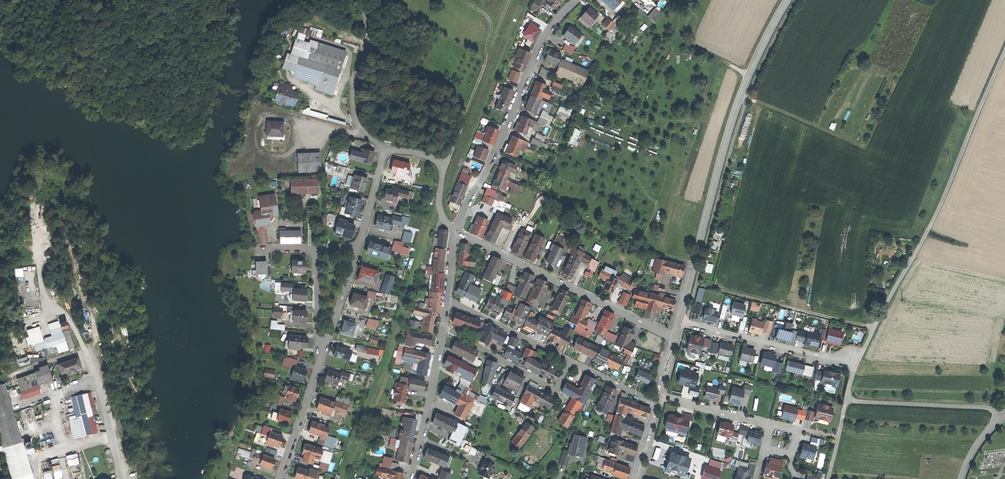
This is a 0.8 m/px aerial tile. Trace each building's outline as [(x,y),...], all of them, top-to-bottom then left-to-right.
[(531,5),(538,9),(542,3),(539,1),(537,0),(534,0),(531,5)] [(608,3),(607,4),(613,10),(621,1),(620,0),(605,0),(608,3)] [(588,9),(581,17),(587,22),(588,21),(590,23),(589,24),(589,25),(598,15),(593,11),(592,13),(588,9)] [(655,10),(648,18),(654,24),(661,16),(655,10)] [(612,22),(618,27),(622,30),(625,27),(621,24),(624,20),(618,15),(612,22)] [(608,19),(602,25),(612,34),(618,27),(612,22),(608,19)] [(531,21),(522,35),(534,42),(543,29),(531,21)] [(298,34),(305,36),(306,33),(320,38),(322,34),(316,32),(317,30),(311,28),(312,25),(302,22),(298,34)] [(569,27),(563,36),(567,39),(570,42),(570,41),(575,44),(581,35),(569,27)] [(304,42),(305,36),(298,34),(296,39),(304,42)] [(630,36),(626,41),(631,45),(635,40),(630,36)] [(522,38),(518,47),(521,48),(527,51),(531,42),(522,38)] [(304,59),(309,43),(304,42),(296,39),(295,39),(290,54),(298,57),(304,59)] [(304,59),(340,70),(346,51),(310,39),(309,43),(304,59)] [(565,43),(562,50),(571,54),(574,47),(565,43)] [(521,48),(517,57),(527,61),(530,52),(527,51),(521,48)] [(549,50),(544,61),(549,63),(549,62),(556,65),(561,55),(549,50)] [(294,72),(298,57),(290,54),(286,53),(281,68),(294,72)] [(340,70),(304,59),(298,57),(294,72),(292,77),(334,90),(340,70)] [(517,58),(513,67),(523,71),(527,61),(517,57),(517,58)] [(561,60),(555,73),(582,85),(588,72),(561,60)] [(512,68),(508,79),(517,83),(522,72),(512,68)] [(541,68),(538,75),(546,78),(549,71),(541,68)] [(536,81),(530,96),(541,100),(543,96),(549,98),(550,96),(552,91),(548,89),(549,87),(542,84),(543,82),(539,81),(538,82),(536,81)] [(554,81),(551,88),(560,92),(563,84),(554,81)] [(280,82),(274,101),(292,106),(296,93),(293,93),(289,85),(280,82)] [(502,94),(510,97),(513,91),(504,87),(502,94)] [(500,99),(508,102),(509,101),(510,97),(502,94),(500,99)] [(541,100),(530,96),(524,110),(534,114),(534,112),(538,113),(540,107),(545,109),(548,103),(541,100)] [(507,107),(508,107),(510,102),(509,101),(508,102),(500,99),(495,108),(504,112),(507,107)] [(561,105),(558,112),(567,117),(571,109),(561,105)] [(304,109),(303,113),(328,120),(329,117),(329,114),(311,109),(311,108),(308,107),(307,108),(304,109)] [(549,113),(543,110),(537,122),(542,124),(548,127),(551,120),(550,120),(551,116),(548,115),(549,113)] [(533,127),(535,121),(522,116),(519,122),(529,125),(528,127),(531,128),(532,129),(533,127)] [(537,122),(535,121),(533,127),(540,130),(542,124),(537,122)] [(267,122),(266,136),(282,136),(283,122),(267,122)] [(519,122),(516,131),(525,135),(526,133),(528,134),(531,128),(528,127),(529,125),(519,122)] [(573,126),(567,141),(577,145),(579,141),(577,140),(581,130),(573,126)] [(486,134),(483,141),(492,145),(498,131),(489,127),(486,134)] [(481,141),(483,141),(486,134),(478,131),(475,138),(481,141)] [(536,134),(534,140),(541,143),(542,143),(544,137),(536,134)] [(512,136),(509,144),(518,148),(519,147),(522,140),(512,136)] [(532,139),(530,144),(539,148),(541,143),(534,140),(532,139)] [(528,143),(522,140),(519,147),(525,150),(528,143)] [(506,149),(507,149),(505,153),(515,157),(518,148),(509,144),(508,146),(507,145),(506,149)] [(473,155),(473,156),(483,160),(488,150),(477,146),(473,155)] [(351,149),(349,159),(370,165),(372,159),(373,160),(374,158),(372,157),(374,152),(363,150),(363,152),(351,149)] [(296,154),(297,172),(320,171),(319,153),(296,154)] [(394,160),(390,171),(395,172),(394,176),(408,180),(408,178),(410,178),(411,176),(409,175),(410,170),(408,169),(409,164),(394,160)] [(502,160),(496,176),(506,180),(509,171),(511,172),(514,165),(502,160)] [(337,166),(336,173),(343,175),(345,168),(337,166)] [(462,172),(458,183),(467,186),(472,175),(468,174),(462,172)] [(367,178),(355,175),(351,189),(363,193),(367,178)] [(506,180),(496,176),(492,185),(491,187),(495,189),(496,186),(505,189),(506,185),(507,184),(505,184),(506,182),(505,182),(506,180)] [(291,180),(291,193),(317,192),(317,180),(291,180)] [(521,186),(506,180),(505,182),(506,182),(505,184),(507,184),(506,185),(519,191),(521,186)] [(467,186),(458,183),(450,202),(459,206),(467,186)] [(386,189),(383,199),(395,202),(395,200),(398,192),(397,192),(386,189)] [(488,189),(485,196),(493,199),(494,198),(496,192),(488,189)] [(398,192),(395,200),(398,201),(399,196),(406,198),(407,192),(398,190),(397,192),(398,192)] [(253,210),(256,227),(266,226),(271,225),(271,220),(272,219),(274,218),(274,216),(279,215),(275,192),(258,195),(260,209),(253,210)] [(493,199),(485,196),(483,201),(495,206),(493,211),(495,212),(496,208),(500,200),(498,200),(494,198),(493,199)] [(536,196),(530,210),(533,212),(539,198),(536,196)] [(361,201),(349,197),(345,214),(356,217),(361,201)] [(500,200),(496,208),(504,211),(507,204),(504,202),(500,200)] [(459,206),(450,202),(448,207),(457,210),(459,206)] [(477,224),(485,228),(491,215),(483,211),(477,224)] [(327,221),(333,223),(335,215),(326,213),(326,217),(327,221)] [(496,215),(490,229),(498,233),(502,225),(507,228),(510,221),(496,215)] [(377,216),(374,226),(380,228),(379,229),(383,231),(384,229),(388,230),(390,223),(391,219),(377,216)] [(391,219),(390,223),(399,225),(401,218),(392,216),(391,219)] [(510,221),(507,228),(511,230),(512,228),(516,219),(512,217),(510,221)] [(338,220),(335,234),(341,236),(342,234),(348,236),(350,231),(352,231),(353,226),(345,224),(345,222),(338,220)] [(477,224),(473,234),(481,238),(483,232),(485,233),(486,231),(484,230),(485,228),(477,224)] [(522,228),(517,237),(526,241),(530,233),(526,230),(528,226),(524,224),(522,229),(522,228)] [(256,227),(258,244),(268,242),(266,226),(256,227)] [(498,233),(490,229),(485,239),(493,243),(498,233)] [(405,230),(402,240),(405,241),(410,242),(413,232),(405,230)] [(279,231),(279,244),(301,244),(301,231),(279,231)] [(439,239),(438,246),(445,247),(446,234),(440,234),(439,234),(439,239)] [(528,248),(537,252),(543,238),(535,234),(528,248)] [(552,243),(552,245),(561,249),(564,250),(566,247),(562,245),(564,240),(558,237),(559,236),(556,234),(554,239),(552,243)] [(517,237),(511,251),(520,255),(526,241),(517,237)] [(394,240),(391,250),(407,256),(410,247),(403,245),(405,241),(402,240),(394,240)] [(564,240),(562,245),(566,247),(564,250),(570,253),(572,248),(574,244),(564,240)] [(369,242),(366,253),(386,259),(389,249),(369,242)] [(461,244),(460,254),(470,255),(471,245),(461,244)] [(561,249),(552,245),(551,244),(549,250),(550,250),(559,255),(561,249)] [(444,250),(436,248),(434,259),(442,260),(444,250)] [(528,248),(524,257),(532,261),(537,252),(528,248)] [(582,262),(585,255),(572,248),(570,253),(572,254),(581,258),(579,260),(582,262)] [(559,255),(550,250),(545,262),(553,266),(559,255)] [(470,255),(460,254),(459,264),(468,265),(470,255)] [(572,254),(568,263),(576,267),(579,260),(581,258),(572,254)] [(600,265),(608,269),(611,263),(621,268),(621,269),(623,270),(621,272),(631,278),(631,277),(634,270),(632,269),(634,265),(626,260),(623,264),(622,263),(621,265),(618,263),(619,260),(607,254),(606,257),(604,257),(600,265)] [(588,264),(591,259),(585,255),(582,262),(588,264)] [(492,256),(481,278),(490,282),(501,261),(492,256)] [(655,258),(652,271),(663,273),(663,271),(666,261),(655,258)] [(441,273),(442,260),(434,259),(433,259),(432,272),(433,272),(441,273)] [(292,260),(291,272),(304,273),(305,261),(292,260)] [(255,262),(255,273),(266,273),(266,266),(266,261),(255,262)] [(666,261),(663,271),(672,273),(675,263),(666,261)] [(576,267),(568,263),(563,273),(571,277),(576,267)] [(684,265),(675,263),(672,273),(681,275),(684,265)] [(378,272),(361,267),(359,273),(361,273),(359,279),(357,278),(357,279),(374,284),(378,272)] [(23,268),(16,268),(16,276),(24,276),(23,268)] [(607,278),(603,287),(612,292),(618,280),(617,280),(618,278),(613,276),(612,278),(609,276),(610,274),(601,270),(598,277),(603,279),(604,277),(607,278)] [(466,272),(460,283),(465,285),(466,282),(470,284),(474,276),(466,272)] [(533,276),(523,272),(519,281),(529,286),(532,287),(534,283),(531,281),(533,276)] [(386,275),(380,293),(386,294),(387,294),(393,277),(386,275)] [(442,278),(432,277),(431,287),(428,286),(428,291),(429,291),(441,293),(442,278)] [(534,287),(543,292),(548,283),(540,279),(539,279),(537,278),(534,284),(536,285),(536,286),(534,285),(534,286),(534,287)] [(631,283),(626,280),(623,286),(628,290),(630,287),(631,283)] [(529,286),(519,281),(516,287),(513,294),(516,295),(523,299),(529,286)] [(460,283),(456,292),(464,295),(468,287),(465,285),(460,283)] [(513,294),(516,287),(508,283),(505,290),(513,294)] [(631,283),(630,287),(636,291),(642,293),(648,294),(649,293),(649,290),(637,287),(631,283)] [(468,287),(464,295),(477,302),(480,294),(482,291),(474,288),(475,286),(473,285),(472,287),(470,286),(469,287),(468,287)] [(543,292),(534,287),(533,287),(529,294),(529,295),(527,300),(532,303),(537,305),(543,292)] [(649,293),(653,295),(663,297),(664,293),(657,291),(650,288),(649,290),(649,293)] [(306,290),(293,289),(292,300),(305,301),(306,290)] [(557,297),(554,303),(562,308),(569,294),(560,289),(558,295),(556,294),(555,296),(557,297)] [(502,305),(506,307),(511,294),(504,290),(502,292),(499,300),(503,302),(502,305)] [(440,312),(441,293),(429,291),(428,306),(428,309),(434,311),(440,312)] [(632,295),(624,291),(618,302),(626,306),(632,295)] [(368,292),(366,297),(366,299),(374,301),(376,294),(368,292)] [(366,297),(353,293),(349,304),(354,306),(358,307),(363,308),(366,299),(366,297)] [(676,296),(664,293),(663,297),(661,307),(664,308),(663,309),(668,311),(669,309),(672,310),(676,296)] [(480,294),(477,302),(483,305),(487,297),(480,294)] [(521,313),(517,321),(522,323),(532,303),(527,300),(523,299),(516,295),(514,300),(520,303),(518,308),(521,309),(519,312),(521,313)] [(656,306),(661,307),(663,297),(653,295),(651,304),(656,306)] [(647,300),(645,299),(637,297),(635,306),(645,309),(646,303),(647,300)] [(489,298),(485,307),(498,313),(502,305),(503,302),(499,300),(495,298),(494,300),(489,298)] [(574,317),(582,321),(590,304),(582,300),(574,317)] [(695,302),(692,313),(699,314),(702,304),(695,302)] [(551,305),(548,311),(555,314),(557,315),(558,316),(562,308),(554,303),(553,304),(552,304),(551,305)] [(651,304),(646,303),(645,309),(644,310),(654,313),(656,306),(651,304)] [(733,303),(730,314),(741,317),(744,305),(733,303)] [(418,307),(414,306),(412,313),(424,316),(426,309),(418,307)] [(521,309),(518,308),(516,311),(512,309),(512,310),(507,308),(503,315),(517,321),(521,313),(519,312),(521,309)] [(424,316),(424,317),(433,319),(434,311),(428,309),(426,309),(424,316)] [(705,309),(702,320),(713,322),(715,317),(714,317),(715,312),(712,311),(712,310),(708,309),(708,310),(705,309)] [(644,310),(643,316),(652,320),(654,313),(644,310)] [(306,311),(294,311),(293,311),(293,316),(290,315),(290,320),(293,320),(293,322),(301,323),(301,322),(305,322),(306,311)] [(466,315),(456,311),(452,322),(462,326),(466,315)] [(613,315),(604,311),(599,321),(608,325),(613,315)] [(480,320),(466,315),(462,326),(476,330),(477,328),(480,321),(480,320)] [(547,328),(550,330),(551,328),(554,321),(552,320),(541,315),(538,321),(544,324),(541,332),(544,334),(547,328)] [(535,329),(541,332),(544,324),(538,321),(533,319),(528,316),(524,324),(529,327),(528,329),(533,332),(535,329)] [(582,321),(574,317),(572,316),(569,322),(576,325),(583,329),(586,323),(585,323),(582,321)] [(433,319),(424,317),(422,331),(425,332),(431,333),(433,319)] [(368,319),(366,326),(375,330),(378,320),(368,319)] [(751,320),(748,331),(759,334),(762,323),(756,322),(756,320),(752,319),(751,321),(751,320)] [(587,320),(585,323),(586,323),(583,329),(587,331),(591,333),(595,324),(587,320)] [(272,321),(271,329),(280,330),(285,331),(285,325),(278,325),(278,321),(272,321)] [(355,325),(344,321),(341,332),(351,335),(354,336),(356,331),(353,330),(355,325)] [(608,325),(599,321),(594,332),(603,336),(606,331),(608,325)] [(776,329),(774,338),(784,340),(794,342),(795,340),(796,335),(794,335),(792,334),(792,333),(790,332),(792,324),(785,322),(783,330),(776,329)] [(486,324),(482,332),(490,336),(503,343),(504,341),(507,335),(507,334),(496,328),(496,329),(486,324)] [(47,347),(50,355),(68,348),(63,332),(62,330),(61,325),(50,329),(52,335),(44,337),(45,340),(47,347)] [(573,330),(579,333),(578,335),(580,336),(581,334),(585,336),(587,331),(583,329),(576,325),(573,330)] [(565,335),(569,337),(573,331),(565,327),(562,333),(565,335)] [(619,336),(628,340),(632,331),(624,327),(619,336)] [(547,336),(553,340),(552,341),(556,343),(556,341),(561,333),(560,333),(561,331),(560,330),(559,332),(551,328),(550,330),(547,336)] [(270,332),(270,337),(280,338),(280,330),(271,329),(270,332)] [(824,329),(822,340),(825,341),(837,344),(838,340),(839,336),(840,332),(828,329),(828,330),(824,329)] [(63,332),(68,348),(74,347),(69,330),(63,332)] [(414,342),(415,332),(407,330),(404,345),(410,346),(413,346),(414,342)] [(422,333),(420,333),(419,342),(429,344),(431,335),(425,334),(425,332),(422,331),(422,333)] [(478,339),(487,344),(490,336),(482,332),(480,331),(479,334),(480,334),(478,339)] [(619,337),(606,331),(603,336),(602,337),(603,338),(616,344),(619,337)] [(797,332),(796,335),(795,340),(803,342),(805,333),(797,331),(797,332)] [(807,332),(804,343),(816,346),(818,336),(819,333),(813,332),(813,334),(807,332)] [(562,333),(561,333),(556,341),(561,344),(565,335),(562,333)] [(371,335),(369,340),(377,343),(379,338),(371,335)] [(511,337),(509,341),(515,344),(518,338),(512,335),(511,337)] [(569,337),(565,335),(561,344),(565,346),(570,337),(569,337)] [(602,337),(597,335),(594,341),(600,345),(603,338),(602,337)] [(292,336),(291,348),(300,349),(300,347),(306,348),(307,337),(292,336)] [(628,340),(619,336),(619,337),(616,344),(615,345),(621,348),(619,351),(630,355),(633,347),(635,344),(628,340)] [(690,336),(686,351),(690,352),(689,353),(690,354),(693,355),(695,354),(695,353),(698,354),(702,339),(698,338),(698,336),(695,336),(694,337),(690,336)] [(586,354),(591,344),(577,338),(572,347),(586,354)] [(702,346),(709,348),(710,342),(711,341),(703,339),(702,346)] [(47,347),(45,340),(34,343),(37,351),(47,347)] [(455,341),(451,350),(463,356),(473,360),(474,357),(477,351),(455,341)] [(507,347),(508,347),(513,349),(515,344),(509,341),(508,343),(507,347)] [(708,352),(715,353),(717,344),(710,342),(709,348),(708,352)] [(722,355),(722,354),(729,356),(732,345),(720,342),(717,354),(722,355)] [(586,354),(594,357),(598,348),(591,344),(586,354)] [(336,346),(333,356),(344,359),(344,358),(347,360),(350,351),(347,350),(347,349),(336,346)] [(367,346),(366,353),(383,356),(384,349),(367,346)] [(604,363),(609,353),(610,351),(599,346),(598,348),(594,357),(592,361),(602,366),(604,363)] [(410,349),(403,347),(401,356),(414,359),(416,350),(410,349)] [(508,347),(507,347),(503,355),(516,362),(520,354),(513,349),(508,347)] [(523,354),(530,358),(533,352),(526,347),(523,354)] [(742,347),(739,359),(751,362),(751,361),(754,350),(742,347)] [(414,359),(419,361),(419,359),(423,359),(424,352),(416,350),(414,359)] [(423,359),(419,359),(419,361),(416,373),(425,375),(429,353),(424,352),(423,359)] [(651,359),(658,361),(660,354),(653,352),(651,359)] [(622,360),(609,353),(604,363),(608,365),(607,366),(611,368),(612,367),(617,369),(622,360)] [(763,353),(760,364),(772,367),(774,356),(763,353)] [(530,358),(523,354),(519,362),(527,367),(531,359),(532,359),(530,358)] [(447,356),(443,364),(447,366),(446,369),(453,372),(454,370),(456,371),(460,362),(447,356)] [(463,356),(460,362),(476,370),(478,371),(482,361),(474,357),(473,360),(463,356)] [(627,362),(626,364),(633,367),(636,360),(629,356),(627,362)] [(59,364),(62,374),(69,371),(71,375),(77,373),(76,369),(81,368),(78,358),(59,364)] [(289,358),(286,365),(293,368),(294,366),(295,366),(297,361),(289,358)] [(531,372),(531,370),(536,373),(537,372),(541,365),(531,359),(527,367),(526,369),(531,372)] [(487,360),(484,372),(492,374),(496,363),(487,360)] [(541,365),(537,372),(546,376),(551,369),(548,367),(550,365),(543,361),(541,365)] [(787,361),(784,370),(801,375),(801,374),(804,365),(787,361)] [(476,370),(460,362),(456,371),(461,373),(460,375),(470,380),(476,370)] [(782,364),(775,362),(772,371),(780,373),(782,364)] [(551,369),(546,376),(556,382),(560,374),(552,369),(554,365),(550,363),(550,365),(548,367),(551,369)] [(34,373),(38,384),(52,380),(47,365),(39,368),(40,371),(34,373)] [(813,368),(804,365),(801,374),(805,375),(806,372),(811,373),(810,376),(813,368)] [(295,366),(294,366),(293,368),(290,377),(302,381),(306,370),(295,366)] [(274,371),(264,369),(263,376),(273,378),(274,371)] [(638,379),(642,371),(638,369),(636,373),(634,378),(633,379),(637,381),(638,379)] [(679,378),(678,383),(690,386),(693,387),(696,373),(681,370),(680,374),(679,375),(678,377),(679,378)] [(328,371),(324,380),(329,382),(329,384),(336,386),(339,377),(340,375),(328,371)] [(340,375),(339,377),(348,380),(350,374),(341,371),(340,375)] [(644,372),(642,371),(638,379),(647,383),(651,375),(644,372)] [(823,373),(816,371),(814,378),(821,380),(823,373)] [(821,380),(821,381),(825,382),(824,383),(831,384),(831,383),(836,385),(838,375),(834,374),(834,373),(827,371),(827,372),(823,371),(823,373),(821,380)] [(507,375),(503,382),(515,389),(521,379),(508,372),(507,375)] [(38,384),(34,373),(16,379),(20,391),(38,384)] [(504,373),(498,383),(502,385),(503,382),(507,375),(504,373)] [(586,375),(580,385),(589,390),(589,389),(594,379),(586,375)] [(412,389),(414,379),(400,376),(398,386),(408,388),(412,389)] [(414,379),(412,389),(423,391),(425,382),(414,379)] [(491,386),(492,384),(490,384),(482,382),(480,391),(487,394),(491,386)] [(467,386),(460,383),(457,389),(460,391),(464,393),(467,386)] [(573,398),(577,391),(566,383),(561,391),(573,398)] [(12,478),(33,478),(4,384),(0,385),(0,439),(2,446),(0,447),(0,455),(1,457),(5,456),(12,478)] [(41,393),(38,384),(20,391),(23,399),(41,393)] [(288,385),(285,395),(295,398),(296,397),(297,397),(299,391),(298,390),(299,389),(288,385)] [(535,400),(539,392),(527,385),(519,403),(528,408),(532,398),(535,400)] [(589,390),(580,385),(577,391),(573,398),(582,403),(589,390)] [(601,396),(610,400),(615,389),(607,385),(603,392),(601,396)] [(744,385),(743,390),(742,392),(749,394),(751,387),(744,385)] [(408,388),(398,386),(397,394),(401,395),(404,395),(406,396),(408,388)] [(460,391),(457,389),(456,389),(455,392),(444,386),(439,395),(443,397),(443,398),(445,399),(446,399),(454,403),(455,401),(460,391)] [(491,386),(487,394),(495,398),(499,390),(496,388),(491,386)] [(690,386),(688,395),(696,396),(698,388),(693,387),(690,386)] [(705,392),(704,397),(715,400),(717,393),(718,389),(711,387),(710,389),(705,388),(704,389),(703,391),(704,392),(705,392)] [(730,397),(729,402),(739,405),(742,392),(743,390),(733,387),(731,393),(730,392),(728,397),(730,397)] [(592,391),(589,389),(589,390),(582,403),(585,405),(592,391)] [(499,390),(495,398),(510,405),(514,397),(500,390),(499,390)] [(460,391),(455,401),(460,404),(455,414),(464,419),(474,399),(464,393),(460,391)] [(81,415),(86,434),(96,432),(90,406),(95,405),(91,392),(65,399),(67,407),(74,405),(77,416),(81,415)] [(546,396),(539,392),(535,400),(549,408),(554,400),(548,397),(549,396),(547,395),(546,396)] [(480,394),(478,401),(486,405),(487,400),(485,399),(486,396),(480,394)] [(283,397),(276,395),(274,403),(280,405),(283,397)] [(349,399),(336,396),(335,401),(347,405),(349,399)] [(610,400),(601,396),(595,408),(605,413),(611,401),(610,400)] [(320,398),(316,408),(322,411),(321,413),(330,416),(333,408),(334,403),(320,398)] [(573,398),(564,411),(572,416),(575,412),(580,403),(573,398)] [(624,410),(627,401),(619,398),(617,407),(624,410)] [(474,399),(464,419),(468,421),(476,425),(474,429),(477,431),(478,427),(482,429),(487,419),(488,418),(489,417),(489,416),(489,415),(489,414),(488,413),(486,413),(485,413),(484,414),(482,414),(484,408),(489,410),(491,407),(486,405),(478,401),(474,399)] [(628,399),(627,401),(624,410),(625,410),(631,412),(634,404),(635,402),(628,399)] [(261,400),(258,407),(268,410),(270,402),(261,400)] [(334,403),(333,408),(345,412),(347,405),(335,401),(334,403)] [(648,409),(634,404),(631,412),(646,418),(648,409)] [(784,405),(781,418),(793,421),(797,408),(784,405)] [(817,405),(814,418),(828,421),(831,408),(827,407),(827,406),(822,405),(822,406),(817,405)] [(623,416),(625,410),(624,410),(617,407),(615,412),(623,416)] [(278,414),(277,419),(287,423),(291,413),(280,409),(278,414)] [(805,410),(803,419),(812,421),(814,412),(805,410)] [(277,419),(278,414),(272,411),(270,419),(276,421),(277,419)] [(572,416),(564,411),(557,422),(566,427),(573,416),(572,416)] [(623,416),(615,412),(610,431),(618,435),(621,427),(624,416),(623,416)] [(518,413),(516,419),(524,423),(527,416),(518,413)] [(457,421),(452,419),(447,417),(446,419),(436,414),(432,423),(452,433),(457,423),(457,421)] [(461,423),(464,419),(455,414),(452,419),(457,421),(460,423),(461,423)] [(684,414),(683,418),(688,420),(687,425),(689,426),(692,416),(684,414)] [(666,428),(666,430),(684,434),(687,425),(688,420),(683,418),(669,415),(669,417),(667,416),(666,419),(665,420),(665,421),(664,421),(664,422),(665,423),(665,424),(664,427),(666,428)] [(631,418),(624,416),(621,427),(625,429),(628,420),(630,421),(631,418)] [(404,426),(401,439),(411,441),(416,420),(403,417),(401,426),(404,426)] [(642,426),(630,421),(628,420),(625,429),(640,435),(642,426)] [(310,421),(307,431),(318,435),(318,438),(324,440),(325,436),(324,436),(326,428),(322,427),(323,425),(310,421)] [(725,437),(725,435),(729,436),(730,432),(732,425),(720,422),(717,432),(720,433),(721,434),(720,436),(725,437)] [(254,429),(261,432),(263,426),(256,423),(254,429)] [(457,423),(452,433),(461,437),(465,428),(459,425),(457,423)] [(526,423),(517,433),(525,439),(533,428),(526,423)] [(740,425),(738,433),(745,435),(747,427),(740,425)] [(260,434),(267,437),(269,431),(270,432),(272,429),(263,426),(261,432),(260,434)] [(267,437),(265,444),(270,446),(271,444),(278,447),(282,436),(270,432),(269,431),(267,437)] [(738,433),(730,432),(729,436),(728,440),(736,441),(738,433)] [(748,432),(746,441),(751,442),(751,443),(757,444),(759,434),(754,432),(754,433),(748,432)] [(461,437),(452,433),(448,440),(459,446),(461,442),(459,441),(461,437)] [(517,433),(511,442),(519,448),(525,439),(517,433)] [(573,435),(569,454),(582,456),(586,437),(573,435)] [(624,451),(627,442),(618,439),(618,438),(613,436),(612,437),(610,436),(607,446),(605,450),(620,455),(621,450),(624,451)] [(811,437),(810,443),(817,445),(819,439),(811,437)] [(389,446),(398,448),(399,440),(390,439),(389,446)] [(411,441),(401,439),(399,439),(399,440),(398,448),(395,460),(407,462),(409,448),(412,448),(413,442),(411,441)] [(627,442),(624,451),(626,452),(633,455),(636,446),(627,442)] [(604,453),(605,450),(607,446),(600,443),(598,451),(604,453)] [(304,444),(301,454),(303,454),(313,457),(313,456),(317,457),(319,450),(315,449),(316,447),(304,444)] [(803,444),(800,455),(811,458),(812,456),(813,456),(814,455),(814,453),(814,452),(813,451),(814,447),(803,444)] [(472,446),(469,452),(475,455),(478,448),(472,446)] [(658,459),(662,448),(657,446),(653,457),(658,459)] [(242,453),(241,456),(248,458),(249,457),(251,451),(239,447),(238,452),(242,453)] [(429,448),(425,458),(439,464),(443,454),(429,448)] [(688,472),(693,457),(672,450),(666,470),(683,476),(685,471),(688,472)] [(67,454),(69,464),(79,462),(78,452),(67,454)] [(633,455),(626,452),(624,459),(631,461),(633,455)] [(262,455),(255,453),(253,459),(260,461),(262,455)] [(311,464),(313,457),(303,454),(301,461),(311,464)] [(448,457),(443,454),(439,464),(444,466),(448,457)] [(487,454),(484,460),(495,465),(497,459),(487,454)] [(562,454),(560,463),(567,466),(570,456),(562,454)] [(275,459),(262,455),(260,461),(259,465),(271,469),(275,459)] [(385,456),(382,468),(389,470),(391,462),(392,457),(385,456)] [(602,468),(605,459),(598,457),(597,461),(598,461),(597,466),(602,468)] [(602,469),(612,472),(615,464),(616,463),(605,459),(602,468),(602,469)] [(705,464),(702,478),(706,478),(719,478),(723,462),(710,459),(709,465),(705,464)] [(478,470),(477,472),(489,478),(490,475),(492,474),(491,472),(495,465),(484,460),(483,460),(480,467),(479,466),(478,469),(478,470)] [(739,466),(746,468),(747,463),(736,460),(734,465),(739,466)] [(320,461),(318,469),(325,471),(327,463),(320,461)] [(399,464),(391,462),(389,470),(393,471),(397,472),(399,464)] [(766,462),(763,475),(764,475),(764,477),(770,478),(770,476),(775,477),(776,472),(778,472),(780,466),(772,464),(766,462)] [(629,468),(615,464),(612,472),(611,474),(625,478),(629,468)] [(746,468),(739,466),(737,474),(746,476),(748,469),(746,468)] [(294,477),(300,478),(306,478),(307,477),(309,478),(310,475),(308,474),(309,471),(308,471),(298,467),(294,477)] [(309,471),(308,474),(310,475),(315,476),(317,471),(309,468),(308,471),(309,471)] [(380,476),(391,478),(393,471),(389,470),(382,468),(380,476)] [(439,477),(438,478),(449,478),(452,473),(443,468),(439,477)] [(52,469),(44,470),(46,478),(53,478),(52,469)] [(391,478),(401,478),(403,473),(397,472),(393,471),(391,478)]
